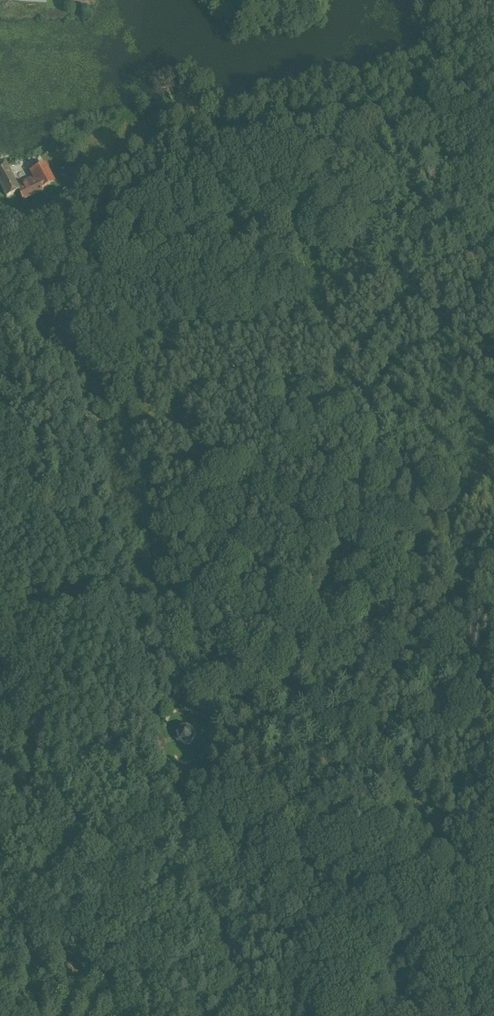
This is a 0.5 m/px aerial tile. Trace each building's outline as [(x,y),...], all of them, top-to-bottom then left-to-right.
[(0,164),(0,183),(6,196),(18,191),(19,190),(18,190),(5,162),(0,164)] [(44,164),(32,170),(37,180),(41,188),(53,182),(44,164)] [(37,180),(18,190),(19,190),(18,191),(23,200),(43,190),(41,188),(37,180)] [(186,726),(182,728),(182,729),(181,729),(178,735),(175,736),(177,741),(180,740),(180,741),(185,745),(186,744),(187,745),(191,744),(190,743),(191,743),(195,737),(195,736),(196,736),(195,730),(193,731),(193,730),(187,727),(186,728),(186,726)]
